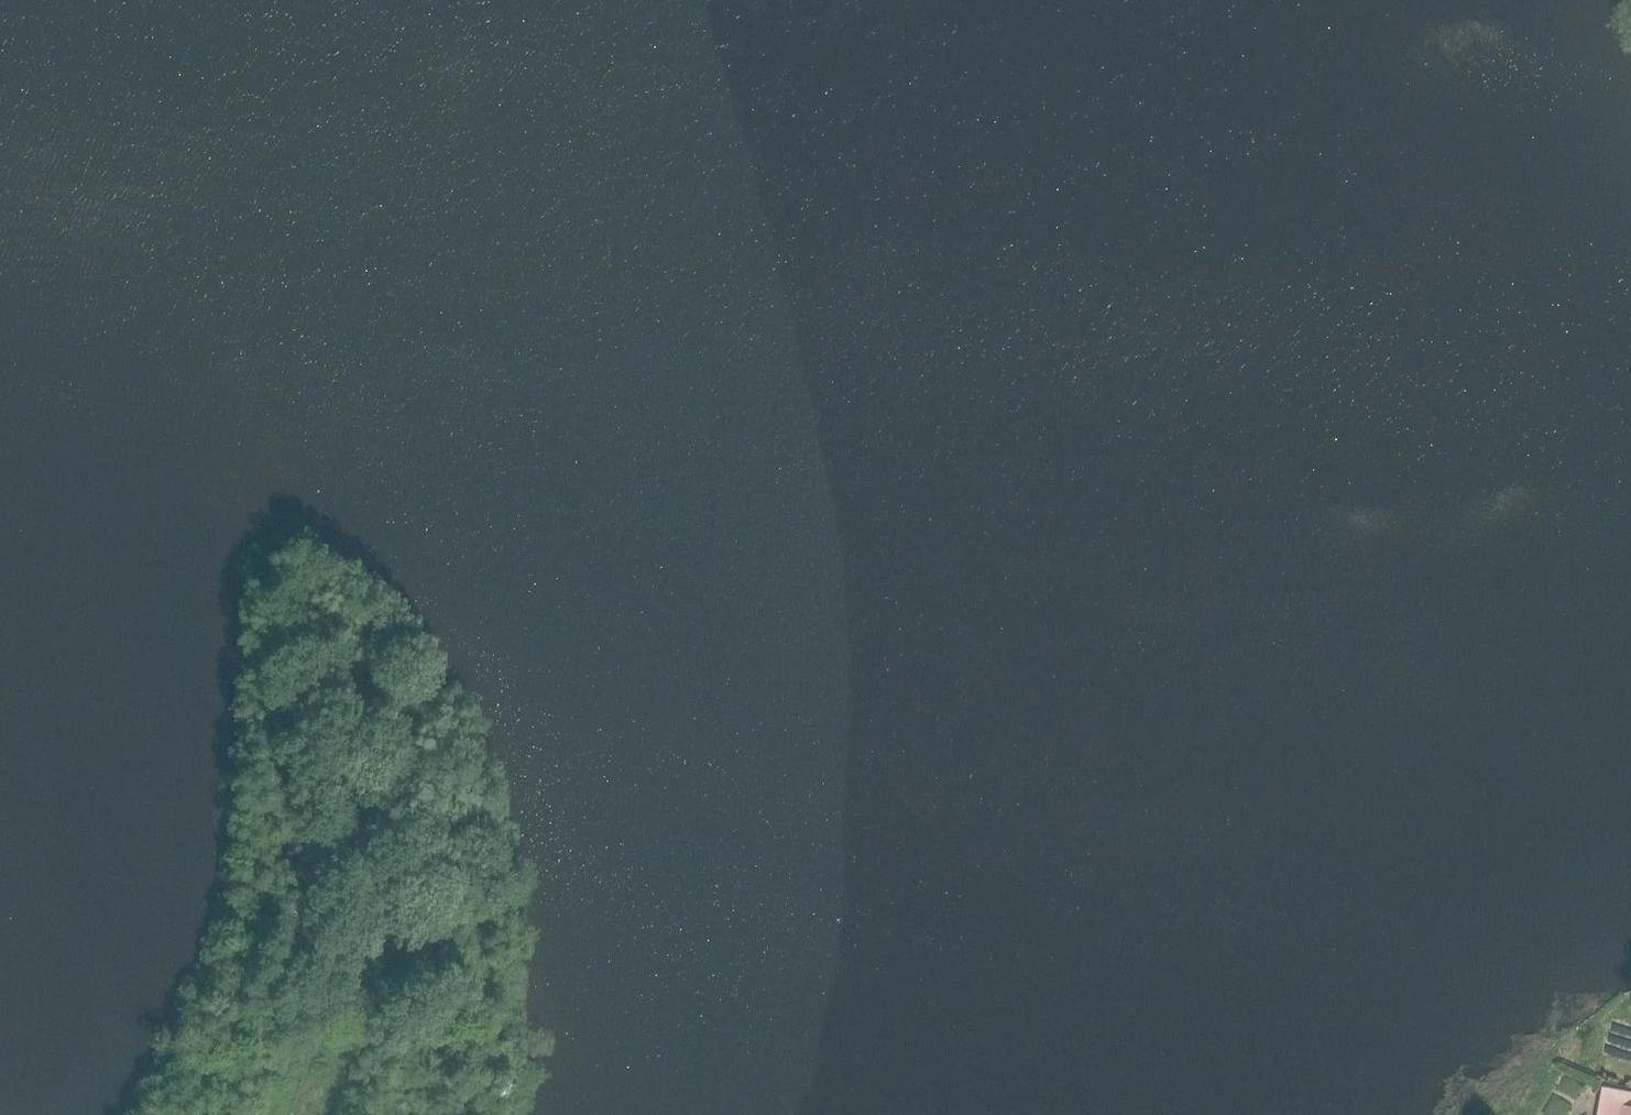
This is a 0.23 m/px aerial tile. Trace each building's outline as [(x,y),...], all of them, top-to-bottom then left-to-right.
[(1597,1103),(1595,1114),(1630,1114),(1630,1109),(1623,1107),(1626,1093),(1599,1088),(1597,1103)]
